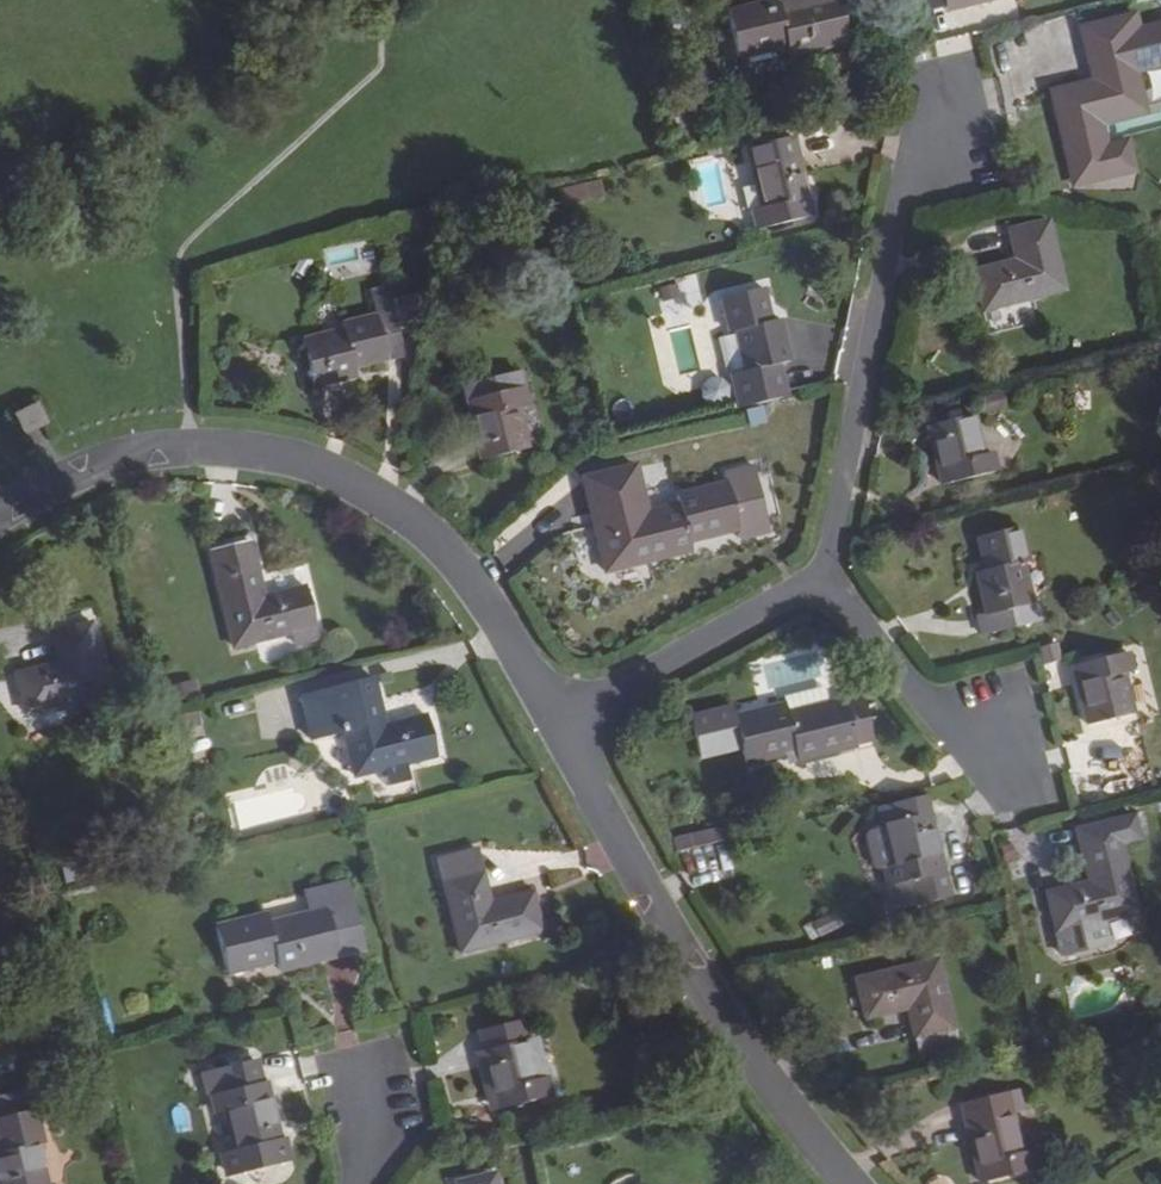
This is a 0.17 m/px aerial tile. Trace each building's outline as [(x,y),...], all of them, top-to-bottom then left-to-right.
[(836,0),(810,0),(778,7),(776,0),(766,0),(721,10),(732,59),(782,47),(783,56),(846,41),(836,0)] [(940,13),(991,0),(937,0),(940,13)] [(937,54),(971,52),(970,38),(936,40),(937,54)] [(1139,114),(1124,40),(1082,50),(1089,83),(1048,93),(1056,133),(1139,114)] [(811,216),(790,136),(745,147),(760,208),(752,211),(756,229),(811,216)] [(599,197),(595,181),(555,191),(559,206),(599,197)] [(1061,291),(1043,220),(1004,229),(1010,259),(968,271),(979,312),(1061,291)] [(677,281),(657,286),(666,327),(686,322),(677,281)] [(390,310),(388,294),(384,284),(366,288),(373,314),(390,310)] [(789,362),(779,317),(768,319),(760,286),(715,297),(724,334),(730,333),(740,374),(789,362)] [(410,324),(402,292),(388,294),(390,310),(395,328),(405,324),(410,324)] [(402,354),(398,339),(395,328),(390,310),(373,314),(338,322),(340,328),(299,338),(311,385),(353,375),(352,367),(402,354)] [(408,337),(405,324),(395,328),(398,339),(408,337)] [(525,406),(517,370),(460,383),(477,460),(526,450),(517,408),(525,406)] [(42,421),(33,402),(13,413),(20,432),(42,421)] [(981,453),(970,414),(923,426),(932,465),(944,463),(949,483),(995,472),(990,450),(981,453)] [(949,483),(944,463),(932,465),(937,487),(949,483)] [(736,530),(725,482),(671,494),(674,503),(616,516),(626,566),(689,551),(687,542),(736,530)] [(1028,600),(1019,562),(1026,561),(1017,525),(972,536),(979,570),(972,572),(980,612),(972,614),(978,637),(1041,623),(1035,600),(1028,600)] [(317,637),(302,584),(261,594),(246,538),(205,548),(229,644),(290,631),(293,642),(317,637)] [(105,691),(88,621),(46,630),(53,661),(11,671),(22,712),(105,691)] [(1059,641),(1039,645),(1042,662),(1062,658),(1059,641)] [(1130,714),(1122,675),(1130,673),(1125,651),(1079,662),(1084,685),(1073,688),(1082,727),(1130,714)] [(1084,685),(1079,662),(1067,665),(1073,688),(1084,685)] [(434,755),(423,714),(380,723),(369,675),(296,692),(307,738),(339,731),(351,775),(434,755)] [(853,748),(841,699),(808,706),(804,687),(778,693),(780,705),(729,717),(739,763),(789,751),(792,762),(853,748)] [(927,811),(923,794),(874,806),(878,824),(927,811)] [(926,874),(922,854),(936,851),(927,811),(878,824),(887,864),(878,866),(889,911),(947,897),(940,870),(926,874)] [(1133,912),(1117,844),(1136,839),(1134,836),(1130,817),(1130,814),(1071,829),(1082,882),(1041,892),(1050,932),(1133,912)] [(1143,834),(1137,816),(1130,817),(1134,836),(1143,834)] [(704,873),(729,871),(725,828),(675,833),(677,857),(703,855),(704,873)] [(940,870),(936,851),(922,854),(926,874),(940,870)] [(539,930),(529,890),(486,899),(479,871),(439,881),(455,950),(539,930)] [(362,947),(345,879),(301,891),(305,910),(265,920),(261,912),(210,924),(221,972),(273,959),(275,968),(362,947)] [(804,925),(811,940),(843,925),(836,910),(804,925)] [(952,1043),(934,959),(851,979),(860,1018),(903,1007),(909,1037),(919,1035),(922,1051),(952,1043)] [(922,1051),(919,1035),(909,1037),(912,1053),(922,1051)] [(533,1077),(523,1038),(476,1049),(485,1090),(499,1086),(504,1108),(548,1097),(543,1075),(533,1077)] [(284,1162),(269,1099),(256,1102),(250,1080),(254,1079),(249,1057),(197,1068),(207,1114),(220,1112),(227,1147),(215,1150),(221,1177),(284,1162)] [(269,1099),(263,1077),(254,1079),(250,1080),(256,1102),(269,1099)] [(504,1108),(499,1086),(485,1090),(490,1111),(504,1108)] [(1017,1151),(1008,1113),(1018,1111),(1013,1088),(953,1102),(968,1163),(980,1160),(984,1180),(1033,1169),(1028,1150),(1017,1151)] [(35,1143),(42,1141),(31,1105),(0,1113),(0,1183),(45,1183),(35,1143)] [(984,1180),(980,1160),(968,1163),(972,1183),(984,1180)] [(492,1170),(450,1180),(451,1183),(495,1183),(492,1170)]
